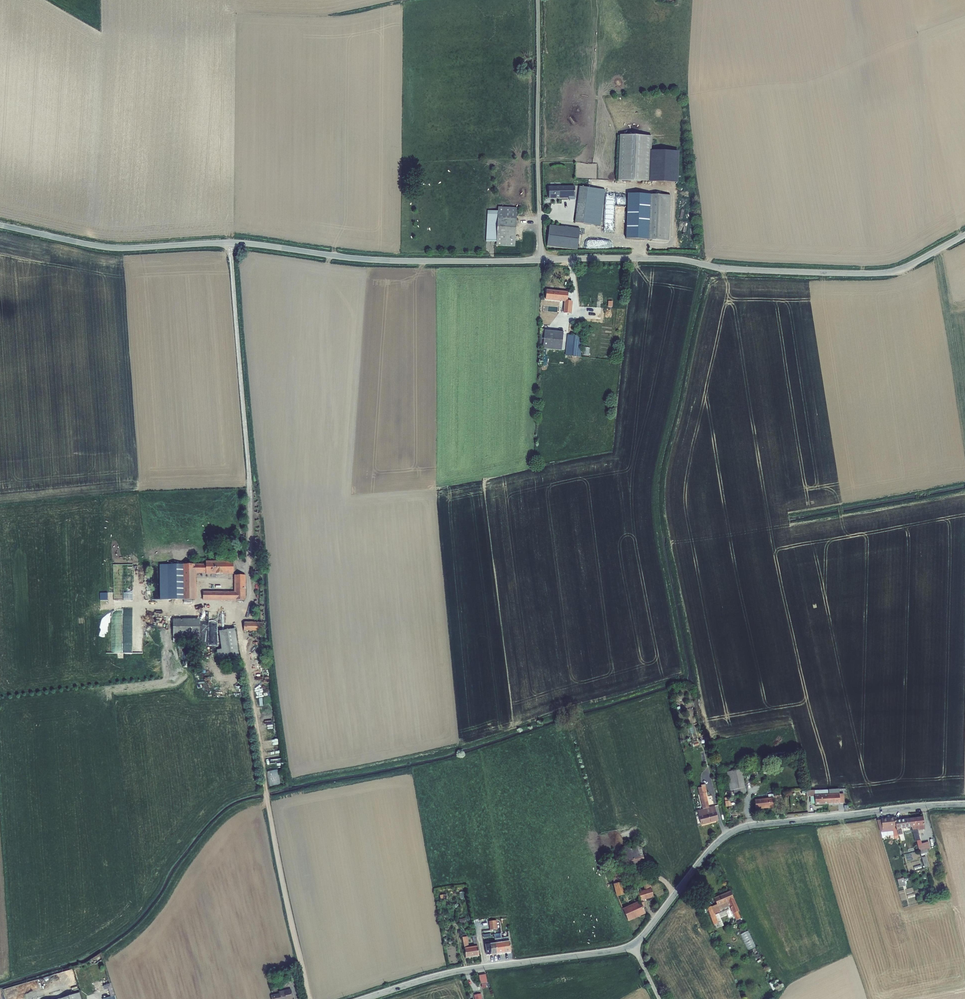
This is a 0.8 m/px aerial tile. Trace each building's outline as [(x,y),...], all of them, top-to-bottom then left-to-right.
[(652,136),(620,135),(618,180),(650,182),(651,151),(652,136)] [(679,152),(651,151),(650,182),(677,183),(679,152)] [(605,189),(579,186),(575,222),(601,225),(605,189)] [(575,187),(548,187),(548,198),(569,198),(569,200),(575,200),(575,187)] [(671,195),(628,193),(626,239),(668,241),(671,195)] [(604,197),(603,231),(614,232),(615,197),(604,197)] [(496,245),(515,246),(517,208),(498,207),(498,211),(488,210),(486,241),(496,242),(496,245)] [(580,229),(549,225),(547,246),(577,250),(580,229)] [(567,301),(568,292),(546,290),(545,299),(565,301),(563,313),(571,313),(572,301),(567,301)] [(542,304),(542,313),(549,313),(550,305),(542,304)] [(544,329),(541,329),(539,349),(542,349),(542,365),(546,366),(547,349),(561,350),(563,332),(544,330),(544,329)] [(582,336),(567,335),(565,355),(580,357),(582,336)] [(224,540),(233,561),(241,557),(238,550),(236,551),(229,538),(224,540)] [(194,564),(167,564),(168,600),(196,599),(196,573),(206,573),(206,574),(233,574),(233,561),(232,561),(232,557),(226,557),(226,558),(215,558),(215,561),(206,561),(205,564),(194,563),(194,564)] [(246,600),(246,575),(234,575),(234,591),(203,591),(203,600),(235,601),(235,600),(246,600)] [(199,619),(173,619),(173,639),(173,640),(173,642),(199,642),(199,619)] [(244,622),(244,632),(262,632),(262,622),(244,622)] [(239,660),(235,629),(219,631),(221,649),(217,650),(218,663),(239,660)] [(741,769),(726,772),(730,790),(733,790),(734,795),(745,794),(745,788),(746,788),(744,781),(743,776),(744,776),(744,774),(745,773),(744,770),(742,771),(741,769)] [(268,786),(280,785),(279,770),(268,770),(268,786)] [(701,787),(698,788),(703,809),(698,810),(701,824),(717,820),(714,806),(709,807),(705,792),(707,792),(705,784),(701,785),(701,787)] [(815,804),(814,790),(802,791),(802,793),(806,793),(806,796),(810,796),(810,804),(815,804)] [(828,794),(827,790),(814,790),(815,804),(815,805),(820,805),(820,806),(824,806),(824,804),(828,804),(828,794)] [(828,794),(828,804),(839,803),(840,803),(844,802),(843,794),(839,794),(839,793),(828,794)] [(773,797),(755,799),(755,810),(773,807),(773,797)] [(900,838),(898,829),(897,820),(885,821),(886,829),(894,828),(897,839),(900,838)] [(900,820),(897,820),(898,829),(900,838),(904,837),(902,829),(912,828),(911,821),(901,822),(900,820)] [(640,843),(621,847),(626,870),(645,866),(640,843)] [(610,865),(614,883),(622,882),(618,863),(610,865)] [(643,900),(653,897),(651,889),(652,889),(649,880),(642,881),(644,890),(637,892),(639,901),(622,909),(627,920),(645,912),(642,907),(640,901),(643,900)] [(613,884),(616,896),(626,894),(623,883),(613,884)] [(910,897),(914,897),(913,889),(899,891),(900,896),(910,894),(910,897)] [(738,920),(739,920),(740,922),(743,921),(742,919),(743,918),(740,912),(741,911),(732,892),(717,899),(720,905),(729,901),(738,920)] [(721,923),(723,926),(727,924),(726,921),(733,918),(730,910),(718,916),(713,906),(708,908),(717,925),(721,923)] [(488,921),(490,930),(497,929),(496,920),(488,921)] [(748,950),(755,946),(748,930),(740,934),(748,950)] [(501,934),(503,953),(511,952),(508,933),(501,934)] [(503,953),(501,934),(494,935),(494,938),(496,954),(503,953)] [(467,937),(462,937),(466,958),(479,956),(476,935),(472,936),(473,943),(474,943),(474,946),(467,947),(467,946),(468,946),(467,937)] [(487,955),(496,954),(494,938),(491,938),(491,941),(485,942),(487,955)] [(487,982),(486,974),(479,976),(480,983),(487,982)] [(94,984),(96,992),(102,990),(100,982),(94,984)] [(111,983),(103,985),(105,990),(108,989),(110,996),(102,998),(116,998),(111,983)] [(274,998),(293,998),(291,989),(278,991),(279,994),(273,995),(274,998)]
